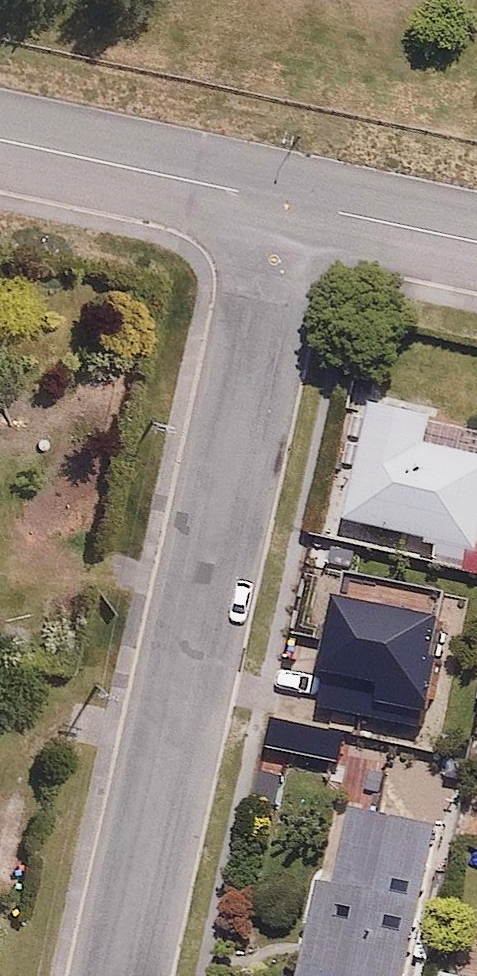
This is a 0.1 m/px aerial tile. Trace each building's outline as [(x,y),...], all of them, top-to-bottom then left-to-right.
[(368,401),(341,513),(461,542),(457,560),(476,565),(476,427),(368,401)] [(24,795),(0,788),(0,872),(4,872),(24,795)] [(440,799),(395,790),(392,806),(330,793),(292,975),(404,975),(440,799)]
